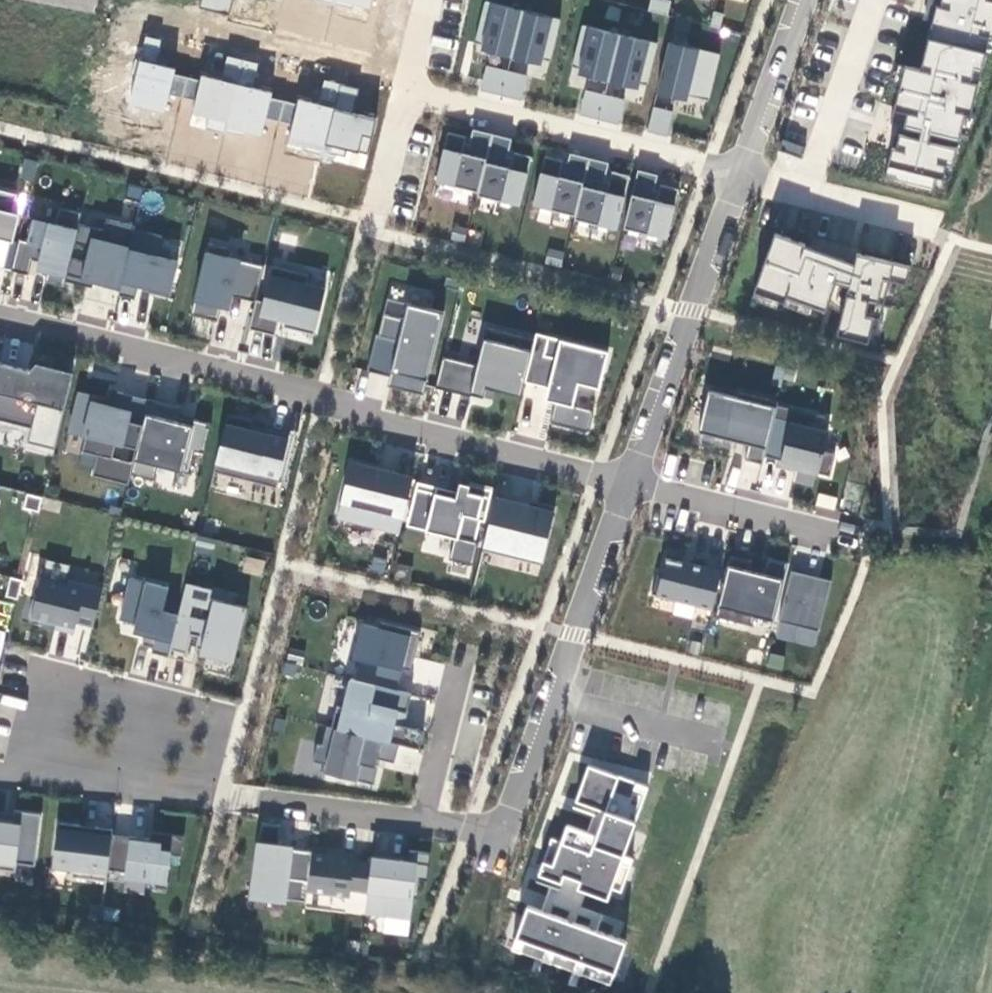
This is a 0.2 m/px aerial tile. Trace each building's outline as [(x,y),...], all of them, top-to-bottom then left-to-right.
[(98,0),(58,0),(96,8),(98,0)] [(199,8),(228,16),(233,0),(201,0),(199,8)] [(367,9),(370,0),(330,0),(367,9)] [(484,0),(480,0),(470,41),(478,43),(477,47),(531,61),(533,56),(539,58),(550,16),(484,0)] [(671,1),(667,0),(650,0),(647,11),(667,16),(671,1)] [(885,179),(932,190),(935,176),(943,178),(946,165),(951,166),(956,148),(926,142),(929,130),(965,139),(971,114),(978,84),(969,82),(972,67),(980,69),(987,37),(991,38),(991,32),(991,0),(941,0),(940,8),(936,7),(921,71),(905,67),(895,109),(908,112),(905,126),(921,130),(919,139),(899,135),(896,149),(892,148),(885,179)] [(653,41),(578,22),(568,65),(576,67),(574,71),(634,85),(636,81),(642,83),(653,41)] [(161,40),(144,37),(130,103),(165,112),(170,96),(183,98),(188,78),(176,75),(178,69),(156,65),(161,40)] [(715,51),(665,39),(653,90),(683,97),(684,93),(704,98),(715,51)] [(188,78),(183,98),(197,98),(190,125),(224,133),(225,127),(260,137),(264,119),(280,121),(285,101),(271,99),(273,93),(253,89),(259,62),(227,56),(221,80),(199,74),(199,80),(188,78)] [(522,74),(482,64),(476,88),(516,98),(522,74)] [(285,101),(280,121),(291,125),(287,145),(320,155),(320,160),(365,172),(378,120),(352,114),(358,88),(322,82),(317,104),(298,99),(297,105),(285,101)] [(620,97),(581,88),(575,112),(615,122),(620,97)] [(669,109),(650,104),(644,128),(664,133),(669,109)] [(461,135),(443,131),(431,179),(473,190),(472,194),(515,203),(526,155),(509,150),(508,157),(503,155),(507,137),(468,127),(464,143),(459,141),(461,135)] [(807,149),(783,140),(779,152),(803,160),(807,149)] [(564,160),(541,154),(529,203),(571,213),(571,217),(613,226),(626,173),(608,169),(606,180),(600,178),(605,161),(566,151),(564,160)] [(39,158),(27,155),(22,175),(35,178),(39,158)] [(300,157),(291,190),(306,194),(315,161),(300,157)] [(654,172),(634,167),(620,225),(663,236),(675,187),(656,182),(655,189),(650,187),(654,172)] [(145,188),(129,184),(126,199),(142,203),(145,188)] [(13,238),(15,239),(15,238),(22,211),(15,209),(19,191),(0,186),(0,235),(13,238)] [(7,265),(31,271),(34,259),(41,260),(39,268),(49,270),(46,283),(65,287),(66,282),(80,225),(83,213),(59,207),(55,224),(34,219),(30,238),(21,236),(20,239),(15,238),(15,239),(13,238),(7,265)] [(80,225),(66,282),(93,288),(96,279),(104,281),(103,287),(120,291),(135,230),(136,226),(107,219),(104,230),(80,225)] [(844,254),(772,229),(752,287),(782,298),(785,292),(823,307),(834,278),(847,281),(835,330),(867,337),(872,313),(877,315),(887,275),(905,279),(909,261),(854,249),(852,257),(844,254)] [(163,236),(135,230),(120,291),(119,296),(136,300),(139,287),(145,288),(145,292),(170,298),(179,261),(158,256),(163,236)] [(222,247),(203,244),(186,314),(213,321),(217,306),(224,308),(227,296),(251,301),(260,266),(219,257),(222,247)] [(258,296),(251,325),(278,332),(282,315),(293,318),(292,324),(317,331),(328,284),(309,280),(311,271),(274,262),(266,298),(258,296)] [(457,279),(443,275),(440,286),(455,289),(457,279)] [(401,318),(381,312),(375,335),(372,333),(364,369),(387,375),(384,385),(420,394),(440,311),(404,302),(401,318)] [(473,363),(440,355),(432,386),(466,394),(467,391),(479,394),(481,384),(518,393),(522,379),(532,337),(482,325),(473,363)] [(533,330),(532,337),(522,379),(546,385),(543,397),(552,398),(548,417),(548,419),(549,420),(583,428),(585,428),(587,426),(591,408),(590,406),(588,405),(570,401),(576,379),(597,384),(605,347),(533,330)] [(74,377),(0,360),(0,417),(33,425),(30,439),(58,446),(74,377)] [(741,391),(712,384),(702,426),(752,438),(748,453),(766,458),(768,450),(780,399),(781,395),(742,386),(741,391)] [(152,396),(120,389),(117,401),(100,397),(100,394),(82,390),(73,429),(89,433),(85,449),(100,452),(95,473),(132,481),(134,471),(152,396)] [(183,403),(152,396),(134,471),(157,476),(160,462),(192,469),(197,447),(207,449),(214,420),(197,416),(195,421),(180,418),(181,412),(183,403)] [(816,407),(780,399),(768,450),(785,454),(784,457),(800,461),(833,469),(839,447),(827,444),(832,424),(813,419),(816,407)] [(257,416),(231,410),(217,469),(280,484),(292,435),(270,430),(269,435),(253,431),(254,426),(257,416)] [(197,416),(181,412),(180,418),(195,421),(197,416)] [(254,426),(253,431),(269,435),(270,430),(254,426)] [(785,454),(781,453),(779,460),(799,465),(800,461),(784,457),(785,454)] [(404,527),(416,478),(382,470),(383,465),(355,458),(342,512),(404,527)] [(382,470),(416,478),(417,473),(383,465),(382,470)] [(461,486),(421,477),(411,521),(459,532),(453,554),(477,560),(480,549),(483,537),(479,536),(485,515),(489,516),(494,496),(497,481),(464,473),(461,486)] [(841,492),(823,487),(820,498),(839,502),(841,492)] [(42,497),(25,492),(21,507),(38,512),(42,497)] [(528,504),(494,496),(489,516),(480,549),(540,563),(554,504),(529,498),(528,504)] [(726,565),(687,556),(688,551),(671,547),(666,569),(661,568),(656,588),(717,603),(726,565)] [(756,554),(734,549),(719,610),(756,619),(759,609),(778,614),(792,556),(771,551),(768,562),(767,567),(753,564),(755,559),(756,554)] [(768,562),(755,559),(753,564),(767,567),(768,562)] [(448,560),(446,573),(470,577),(472,564),(448,560)] [(807,567),(795,564),(791,581),(803,584),(807,567)] [(803,584),(791,581),(783,615),(823,624),(835,573),(807,567),(803,584)] [(155,648),(172,652),(174,646),(182,611),(167,607),(173,584),(134,574),(124,615),(140,619),(137,629),(148,632),(146,641),(156,644),(155,648)] [(77,630),(80,619),(97,623),(106,585),(71,577),(70,581),(44,575),(39,596),(37,595),(32,614),(60,620),(58,625),(77,630)] [(21,580),(9,576),(4,596),(16,599),(21,580)] [(214,586),(190,580),(182,611),(174,646),(189,649),(194,631),(201,632),(198,644),(204,645),(203,650),(236,658),(249,603),(212,594),(214,586)] [(424,627),(384,617),(383,623),(364,619),(357,651),(364,653),(359,675),(401,685),(405,668),(407,663),(415,665),(424,627)] [(297,676),(301,657),(287,655),(283,673),(297,676)] [(409,706),(412,707),(416,688),(401,685),(359,675),(355,674),(349,702),(342,700),(336,723),(404,740),(425,744),(429,725),(406,720),(409,706)] [(23,709),(25,699),(0,694),(0,705),(23,709)] [(384,754),(400,758),(404,740),(336,723),(332,722),(327,741),(322,740),(318,757),(334,761),(333,769),(381,781),(386,761),(382,761),(384,754)] [(648,787),(587,767),(573,805),(593,815),(587,831),(566,824),(560,842),(550,839),(536,876),(560,886),(563,876),(580,882),(577,889),(606,902),(611,888),(620,892),(633,859),(623,856),(648,787)] [(18,877),(20,861),(37,863),(44,811),(17,808),(16,821),(0,819),(0,875),(18,877)] [(312,897),(313,887),(317,850),(318,847),(282,843),(285,821),(264,818),(255,890),(312,897)] [(111,877),(113,866),(113,865),(117,831),(118,826),(100,824),(100,828),(84,827),(85,822),(64,819),(59,863),(79,865),(78,873),(111,877)] [(156,835),(163,836),(164,829),(156,828),(156,835)] [(163,836),(156,835),(117,831),(113,865),(131,867),(131,869),(173,874),(176,850),(187,852),(189,832),(164,829),(163,836)] [(415,846),(413,857),(406,856),(406,859),(377,855),(377,858),(373,888),(371,909),(416,914),(418,893),(423,893),(425,875),(433,876),(436,849),(415,846)] [(342,848),(342,853),(317,850),(313,887),(355,892),(356,886),(373,888),(377,858),(359,856),(360,850),(342,848)] [(173,874),(131,869),(130,872),(172,877),(173,874)] [(627,943),(527,907),(511,950),(611,986),(627,943)]
